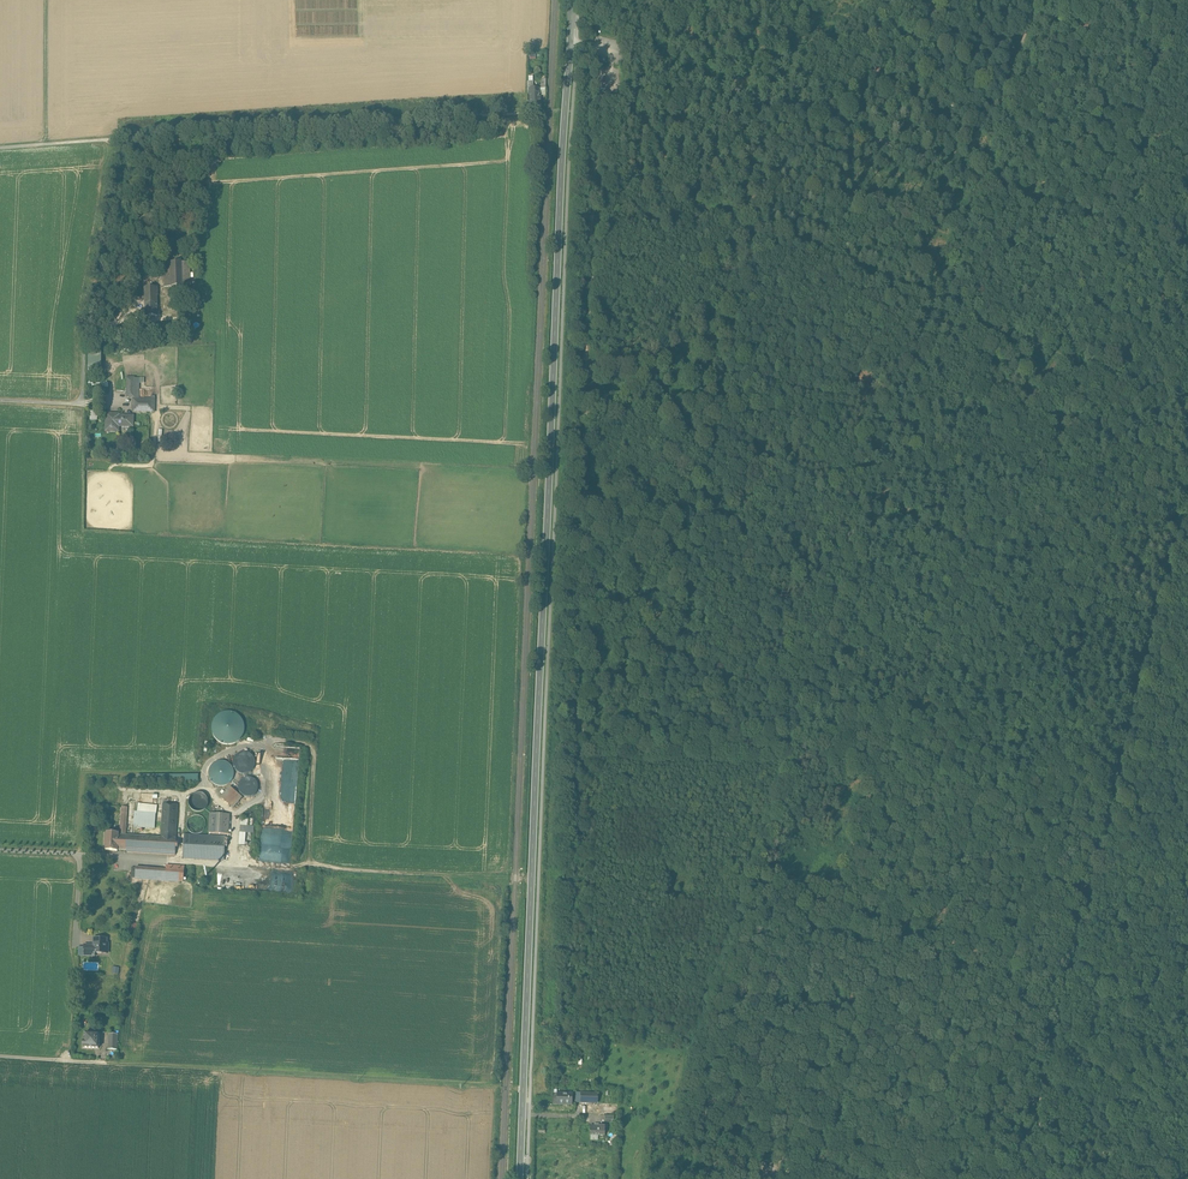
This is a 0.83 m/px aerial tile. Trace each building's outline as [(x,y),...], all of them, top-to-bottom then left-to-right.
[(540,94),(538,94),(538,89),(530,89),(531,105),(540,104),(540,94)] [(190,262),(164,263),(164,287),(190,286),(190,262)] [(158,287),(144,288),(145,304),(157,304),(157,296),(158,296),(158,287)] [(157,304),(145,304),(146,316),(158,316),(157,304)] [(102,352),(88,351),(88,373),(102,373),(102,352)] [(155,400),(133,399),(133,411),(155,412),(155,400)] [(133,416),(119,416),(119,414),(107,414),(106,428),(113,429),(113,427),(133,427),(133,416)] [(231,744),(244,740),(246,726),(244,720),(242,719),(240,714),(228,712),(216,716),(214,730),(218,743),(231,744)] [(300,759),(300,748),(273,747),(272,758),(300,759)] [(255,767),(255,763),(255,759),(252,755),(248,753),(244,752),(240,753),(236,755),(234,759),(233,763),(234,768),(236,771),(240,773),(244,774),(249,773),(252,771),(255,767)] [(233,778),(234,773),(233,768),(230,764),(226,762),(221,761),(216,762),(212,764),(209,769),(208,774),(210,778),(212,783),(217,785),(221,786),(226,785),(230,782),(233,778)] [(200,782),(199,774),(173,775),(173,783),(200,782)] [(258,791),(258,787),(257,784),(255,780),(252,778),(248,777),(244,778),(241,780),(239,784),(238,788),(239,791),(241,795),(245,797),(248,797),(252,797),(255,794),(258,791)] [(239,802),(227,791),(221,797),(233,808),(239,802)] [(208,806),(208,802),(207,799),(205,796),(202,794),(198,793),(195,794),(192,796),(190,799),(189,803),(190,806),(192,809),(195,811),(199,812),(202,811),(205,809),(208,806)] [(156,829),(158,805),(136,803),(134,827),(156,829)] [(161,838),(126,835),(128,807),(122,807),(120,835),(119,835),(118,850),(127,851),(127,852),(175,855),(176,839),(178,805),(163,804),(161,838)] [(230,815),(210,814),(209,833),(229,834),(230,815)] [(205,828),(206,825),(205,821),(203,818),(200,816),(197,815),(193,816),(190,818),(188,821),(187,825),(188,828),(190,831),(193,833),(197,834),(200,833),(203,831),(205,828)] [(255,833),(255,826),(245,826),(245,820),(241,820),(240,838),(246,838),(246,833),(255,833)] [(119,833),(107,833),(105,851),(118,851),(118,850),(119,835),(119,833)] [(225,838),(184,835),(183,858),(224,860),(225,838)] [(185,867),(166,866),(166,870),(165,881),(183,883),(185,867)] [(147,868),(136,867),(135,878),(146,879),(147,868)] [(166,870),(147,868),(146,879),(152,880),(165,881),(166,870)] [(106,939),(99,939),(99,938),(98,937),(96,937),(95,938),(94,946),(94,953),(106,953),(106,948),(107,948),(108,947),(108,944),(107,943),(106,943),(106,939)] [(94,946),(85,945),(84,956),(94,956),(94,953),(94,946)] [(100,1034),(85,1033),(85,1041),(83,1041),(83,1048),(99,1049),(100,1034)] [(114,1034),(109,1034),(108,1049),(117,1050),(118,1037),(114,1037),(114,1034)] [(573,1093),(557,1093),(557,1104),(557,1105),(572,1105),(572,1100),(574,1100),(574,1098),(572,1098),(573,1093)] [(597,1094),(581,1093),(581,1102),(597,1103),(597,1094)] [(606,1094),(597,1094),(597,1103),(606,1103),(606,1094)] [(605,1126),(590,1126),(590,1135),(605,1136),(605,1126)]
